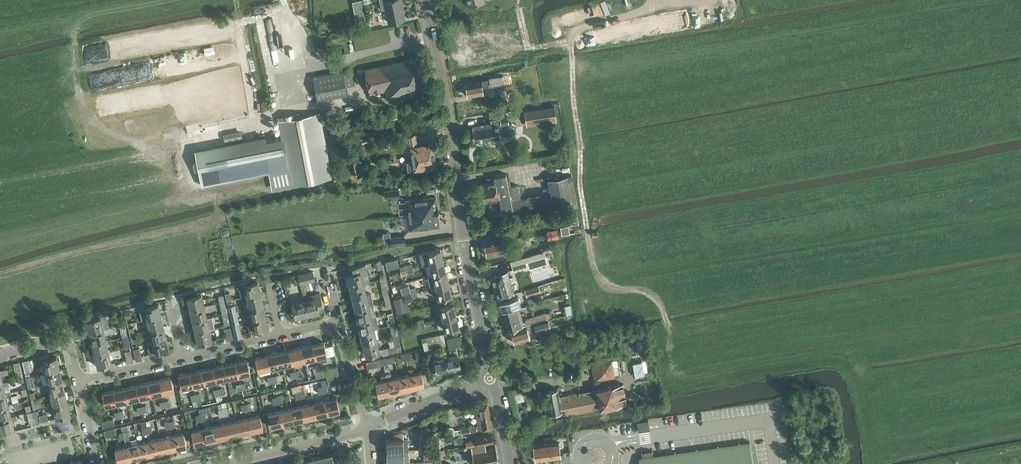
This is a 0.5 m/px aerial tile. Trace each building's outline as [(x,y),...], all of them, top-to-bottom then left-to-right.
[(356,26),(367,24),(363,0),(358,0),(351,1),(356,26)] [(389,22),(404,19),(401,0),(380,0),(382,9),(386,8),(389,22)] [(424,70),(422,57),(365,69),(370,93),(386,89),(388,99),(429,91),(426,78),(425,70),(424,70)] [(351,71),(343,73),(343,70),(313,76),(318,100),(347,94),(346,86),(354,85),(351,71)] [(489,77),(491,86),(503,84),(502,75),(489,77)] [(482,82),(466,84),(467,89),(465,90),(466,93),(468,94),(468,96),(484,93),(483,86),(489,85),(488,79),(482,80),(482,82)] [(524,111),(527,126),(556,122),(554,107),(524,111)] [(299,112),(278,117),(283,142),(291,184),(332,176),(319,113),(300,116),(299,112)] [(473,125),(475,141),(489,139),(490,139),(493,139),(494,138),(500,137),(498,125),(509,124),(508,116),(490,119),(491,123),(483,124),(483,123),(481,124),(473,125)] [(242,129),(225,133),(227,142),(244,138),(242,129)] [(406,147),(411,146),(413,161),(407,162),(408,169),(414,168),(415,169),(436,165),(433,142),(417,145),(415,132),(403,134),(406,147)] [(265,137),(195,151),(202,185),(271,172),(266,146),(265,137)] [(283,142),(266,146),(271,172),(274,187),(291,184),(283,142)] [(350,155),(352,172),(366,169),(364,159),(360,160),(359,154),(350,155)] [(507,181),(506,174),(494,176),(495,181),(479,184),(482,201),(499,198),(503,217),(514,215),(507,181)] [(571,175),(548,179),(553,207),(577,203),(571,175)] [(510,180),(507,181),(514,215),(542,209),(553,207),(550,193),(521,199),(519,185),(511,187),(510,180)] [(399,196),(399,189),(385,190),(386,197),(399,196)] [(435,196),(408,200),(407,200),(406,200),(406,201),(408,215),(410,214),(439,211),(438,206),(437,206),(436,197),(436,196),(435,196)] [(439,211),(410,214),(408,215),(409,229),(409,230),(410,230),(438,226),(439,226),(439,225),(438,216),(439,216),(439,211)] [(570,233),(568,225),(560,227),(562,235),(570,233)] [(547,231),(548,238),(558,236),(556,229),(547,231)] [(404,235),(394,237),(390,237),(391,244),(405,242),(404,235)] [(485,250),(487,255),(504,252),(505,255),(512,254),(511,252),(519,251),(518,246),(510,248),(510,247),(503,249),(501,238),(484,242),(484,243),(483,245),(484,249),(485,250)] [(427,251),(430,263),(443,260),(440,248),(427,251)] [(529,266),(546,261),(543,252),(511,261),(513,269),(529,264),(529,266)] [(386,261),(388,268),(399,265),(397,258),(386,261)] [(430,263),(433,275),(446,272),(443,260),(430,263)] [(350,286),(364,283),(370,282),(366,264),(348,268),(349,274),(347,274),(350,286)] [(298,274),(299,277),(301,283),(300,283),(300,284),(315,280),(312,271),(298,274)] [(492,276),(499,298),(514,293),(508,271),(492,276)] [(433,275),(436,287),(449,283),(446,272),(433,275)] [(241,297),(247,296),(261,293),(258,281),(250,283),(250,281),(238,283),(241,297)] [(350,286),(353,298),(366,295),(364,283),(350,286)] [(449,283),(436,287),(439,298),(452,295),(449,283)] [(524,289),(528,299),(542,294),(538,284),(524,289)] [(246,308),(250,308),(263,304),(261,293),(247,296),(249,303),(245,304),(246,308)] [(303,296),(304,300),(307,314),(319,311),(319,309),(324,308),(320,293),(303,296)] [(355,309),(373,305),(374,305),(371,293),(366,295),(353,298),(355,309)] [(412,297),(411,293),(404,295),(405,301),(412,300),(412,297)] [(188,297),(191,309),(204,306),(202,294),(188,297)] [(500,302),(502,311),(519,306),(519,305),(521,304),(519,296),(500,302)] [(304,300),(293,303),(296,317),(307,314),(304,300)] [(440,306),(443,318),(456,315),(453,303),(440,306)] [(142,320),(148,319),(161,316),(159,304),(146,307),(145,305),(139,307),(142,320)] [(247,316),(248,320),(266,316),(263,304),(250,308),(251,315),(247,316)] [(355,309),(358,320),(372,317),(370,310),(374,309),(373,305),(355,309)] [(191,309),(193,320),(207,317),(204,306),(191,309)] [(519,306),(502,311),(508,330),(548,318),(546,312),(527,318),(526,321),(524,322),(519,306)] [(229,312),(232,324),(239,322),(236,311),(229,312)] [(90,332),(104,329),(109,327),(106,314),(100,315),(101,317),(87,320),(90,332)] [(456,315),(443,318),(446,330),(459,327),(456,315)] [(148,319),(150,330),(164,327),(161,316),(148,319)] [(266,316),(248,320),(247,320),(250,332),(269,328),(266,316)] [(358,320),(361,332),(374,329),(379,328),(376,316),(372,317),(358,320)] [(193,320),(196,332),(209,329),(207,317),(193,320)] [(547,319),(534,323),(536,331),(550,327),(547,319)] [(530,338),(529,333),(536,331),(534,323),(526,325),(527,327),(511,332),(515,343),(530,338)] [(233,327),(235,338),(242,337),(239,325),(233,327)] [(150,330),(153,342),(167,338),(164,327),(150,330)] [(224,328),(227,340),(233,339),(230,327),(224,328)] [(90,332),(93,343),(106,340),(104,329),(90,332)] [(209,329),(196,332),(198,344),(212,341),(209,329)] [(361,332),(363,343),(377,340),(374,329),(361,332)] [(441,333),(428,336),(429,342),(435,341),(437,347),(443,345),(441,333)] [(452,354),(445,356),(448,370),(461,367),(456,345),(463,344),(460,334),(447,337),(449,347),(451,347),(452,354)] [(429,342),(428,336),(422,338),(424,350),(437,347),(435,341),(429,342)] [(167,338),(153,342),(147,343),(150,355),(169,350),(167,338)] [(640,339),(625,340),(625,350),(640,350),(640,339)] [(93,343),(95,355),(109,352),(106,340),(93,343)] [(377,340),(363,343),(366,355),(379,352),(377,340)] [(324,342),(312,344),(316,358),(327,355),(324,342)] [(312,344),(301,347),(304,360),(316,358),(312,344)] [(333,344),(327,346),(329,355),(336,353),(333,344)] [(388,347),(390,353),(401,351),(400,345),(388,347)] [(301,347),(290,349),(293,363),(304,360),(301,347)] [(133,349),(136,361),(142,359),(140,348),(133,349)] [(290,349),(278,352),(281,366),(293,363),(290,349)] [(125,351),(127,363),(134,361),(131,350),(125,351)] [(423,350),(415,351),(418,362),(425,360),(423,350)] [(109,352),(95,355),(98,366),(112,363),(109,352)] [(278,352),(267,355),(270,368),(281,366),(278,352)] [(44,362),(46,371),(60,368),(57,357),(51,358),(50,354),(37,357),(38,363),(44,362)] [(440,357),(433,359),(436,372),(448,370),(445,356),(445,354),(440,355),(440,357)] [(270,368),(267,355),(255,357),(258,371),(270,368)] [(383,364),(382,358),(366,362),(368,368),(383,364)] [(31,371),(28,359),(22,361),(25,372),(31,371)] [(247,359),(236,362),(239,375),(251,373),(247,359)] [(591,364),(594,381),(615,377),(612,360),(591,364)] [(13,363),(16,375),(23,373),(20,361),(13,363)] [(635,364),(636,375),(652,372),(650,361),(635,364)] [(236,362),(224,364),(228,378),(235,376),(239,396),(244,395),(243,389),(242,390),(241,383),(239,375),(236,362)] [(224,364),(213,367),(216,381),(228,378),(224,364)] [(213,367),(202,370),(205,383),(216,381),(213,367)] [(338,373),(337,367),(325,369),(327,376),(338,373)] [(3,382),(2,375),(8,373),(7,368),(0,370),(0,382),(3,382)] [(46,371),(49,383),(62,380),(60,368),(46,371)] [(408,369),(410,374),(413,388),(425,385),(421,372),(414,373),(413,368),(408,369)] [(202,370),(190,372),(193,386),(205,383),(202,370)] [(193,386),(190,372),(179,375),(182,389),(193,386)] [(386,374),(387,380),(390,393),(401,390),(398,377),(392,378),(391,373),(386,374)] [(410,374),(398,377),(401,390),(413,388),(410,374)] [(341,383),(339,376),(327,379),(329,385),(341,383)] [(171,377),(159,379),(163,393),(174,390),(171,377)] [(159,379),(148,382),(151,396),(163,393),(159,379)] [(49,383),(51,394),(65,391),(62,380),(49,383)] [(390,393),(387,380),(375,382),(378,396),(390,393)] [(6,393),(11,392),(8,381),(3,382),(0,382),(0,395),(6,393)] [(148,382),(137,385),(140,398),(151,396),(148,382)] [(624,384),(597,389),(601,408),(628,403),(624,384)] [(137,385),(125,387),(128,401),(140,398),(137,385)] [(299,391),(300,391),(298,385),(292,387),(293,393),(295,393),(296,399),(300,398),(299,391)] [(125,387),(114,390),(117,403),(128,401),(125,387)] [(551,413),(562,411),(563,411),(560,396),(558,388),(546,391),(551,413)] [(597,389),(560,396),(563,411),(562,411),(563,416),(601,408),(597,389)] [(117,403),(114,390),(102,392),(105,406),(117,403)] [(51,394),(54,406),(68,402),(65,391),(51,394)] [(9,405),(6,393),(0,395),(0,407),(9,405)] [(337,397),(325,400),(328,414),(340,411),(337,397)] [(325,400),(314,403),(317,416),(328,414),(325,400)] [(68,402),(54,406),(57,417),(70,414),(68,402)] [(314,403),(302,405),(306,419),(317,416),(314,403)] [(488,403),(474,406),(479,431),(493,429),(488,403)] [(11,416),(9,405),(0,407),(0,419),(11,416)] [(302,405),(291,408),(294,421),(306,419),(302,405)] [(291,408),(280,411),(283,424),(294,421),(291,408)] [(283,424),(280,411),(268,413),(271,427),(283,424)] [(0,419),(0,429),(0,431),(14,428),(12,421),(17,419),(16,415),(11,416),(0,419)] [(260,415),(249,418),(252,431),(263,429),(260,415)] [(102,421),(103,427),(115,424),(113,418),(102,421)] [(249,418),(237,420),(240,434),(252,431),(249,418)] [(237,420),(226,423),(229,436),(240,434),(237,420)] [(226,423),(215,426),(218,439),(229,436),(226,423)] [(215,426),(203,428),(206,442),(218,439),(215,426)] [(454,435),(459,434),(475,433),(476,432),(475,426),(461,430),(460,426),(452,428),(454,435)] [(104,430),(105,437),(117,434),(115,427),(104,430)] [(206,442),(203,428),(192,431),(195,444),(206,442)] [(125,438),(127,446),(130,459),(141,457),(138,443),(131,445),(128,431),(123,432),(125,438)] [(491,431),(475,435),(476,441),(466,443),(467,447),(471,446),(494,442),(491,431)] [(173,435),(176,449),(187,446),(184,433),(173,435)] [(161,438),(164,452),(176,449),(173,435),(161,438)] [(440,436),(432,436),(433,448),(441,448),(440,436)] [(150,441),(153,454),(164,452),(161,438),(150,441)] [(387,452),(404,450),(409,450),(408,438),(385,439),(386,444),(387,444),(387,452)] [(138,443),(141,457),(153,454),(150,441),(138,443)] [(533,445),(534,455),(535,455),(535,459),(539,459),(553,457),(554,463),(562,463),(559,442),(533,445)] [(750,442),(653,455),(652,451),(652,454),(643,455),(642,452),(641,453),(642,457),(638,457),(639,463),(752,463),(750,442)] [(495,447),(486,448),(485,445),(471,447),(474,463),(485,463),(498,462),(495,447)] [(130,459),(127,446),(115,449),(118,462),(130,459)] [(387,452),(388,463),(404,462),(404,450),(387,452)] [(320,456),(322,463),(341,463),(340,462),(334,463),(332,453),(331,453),(332,454),(320,456)]
